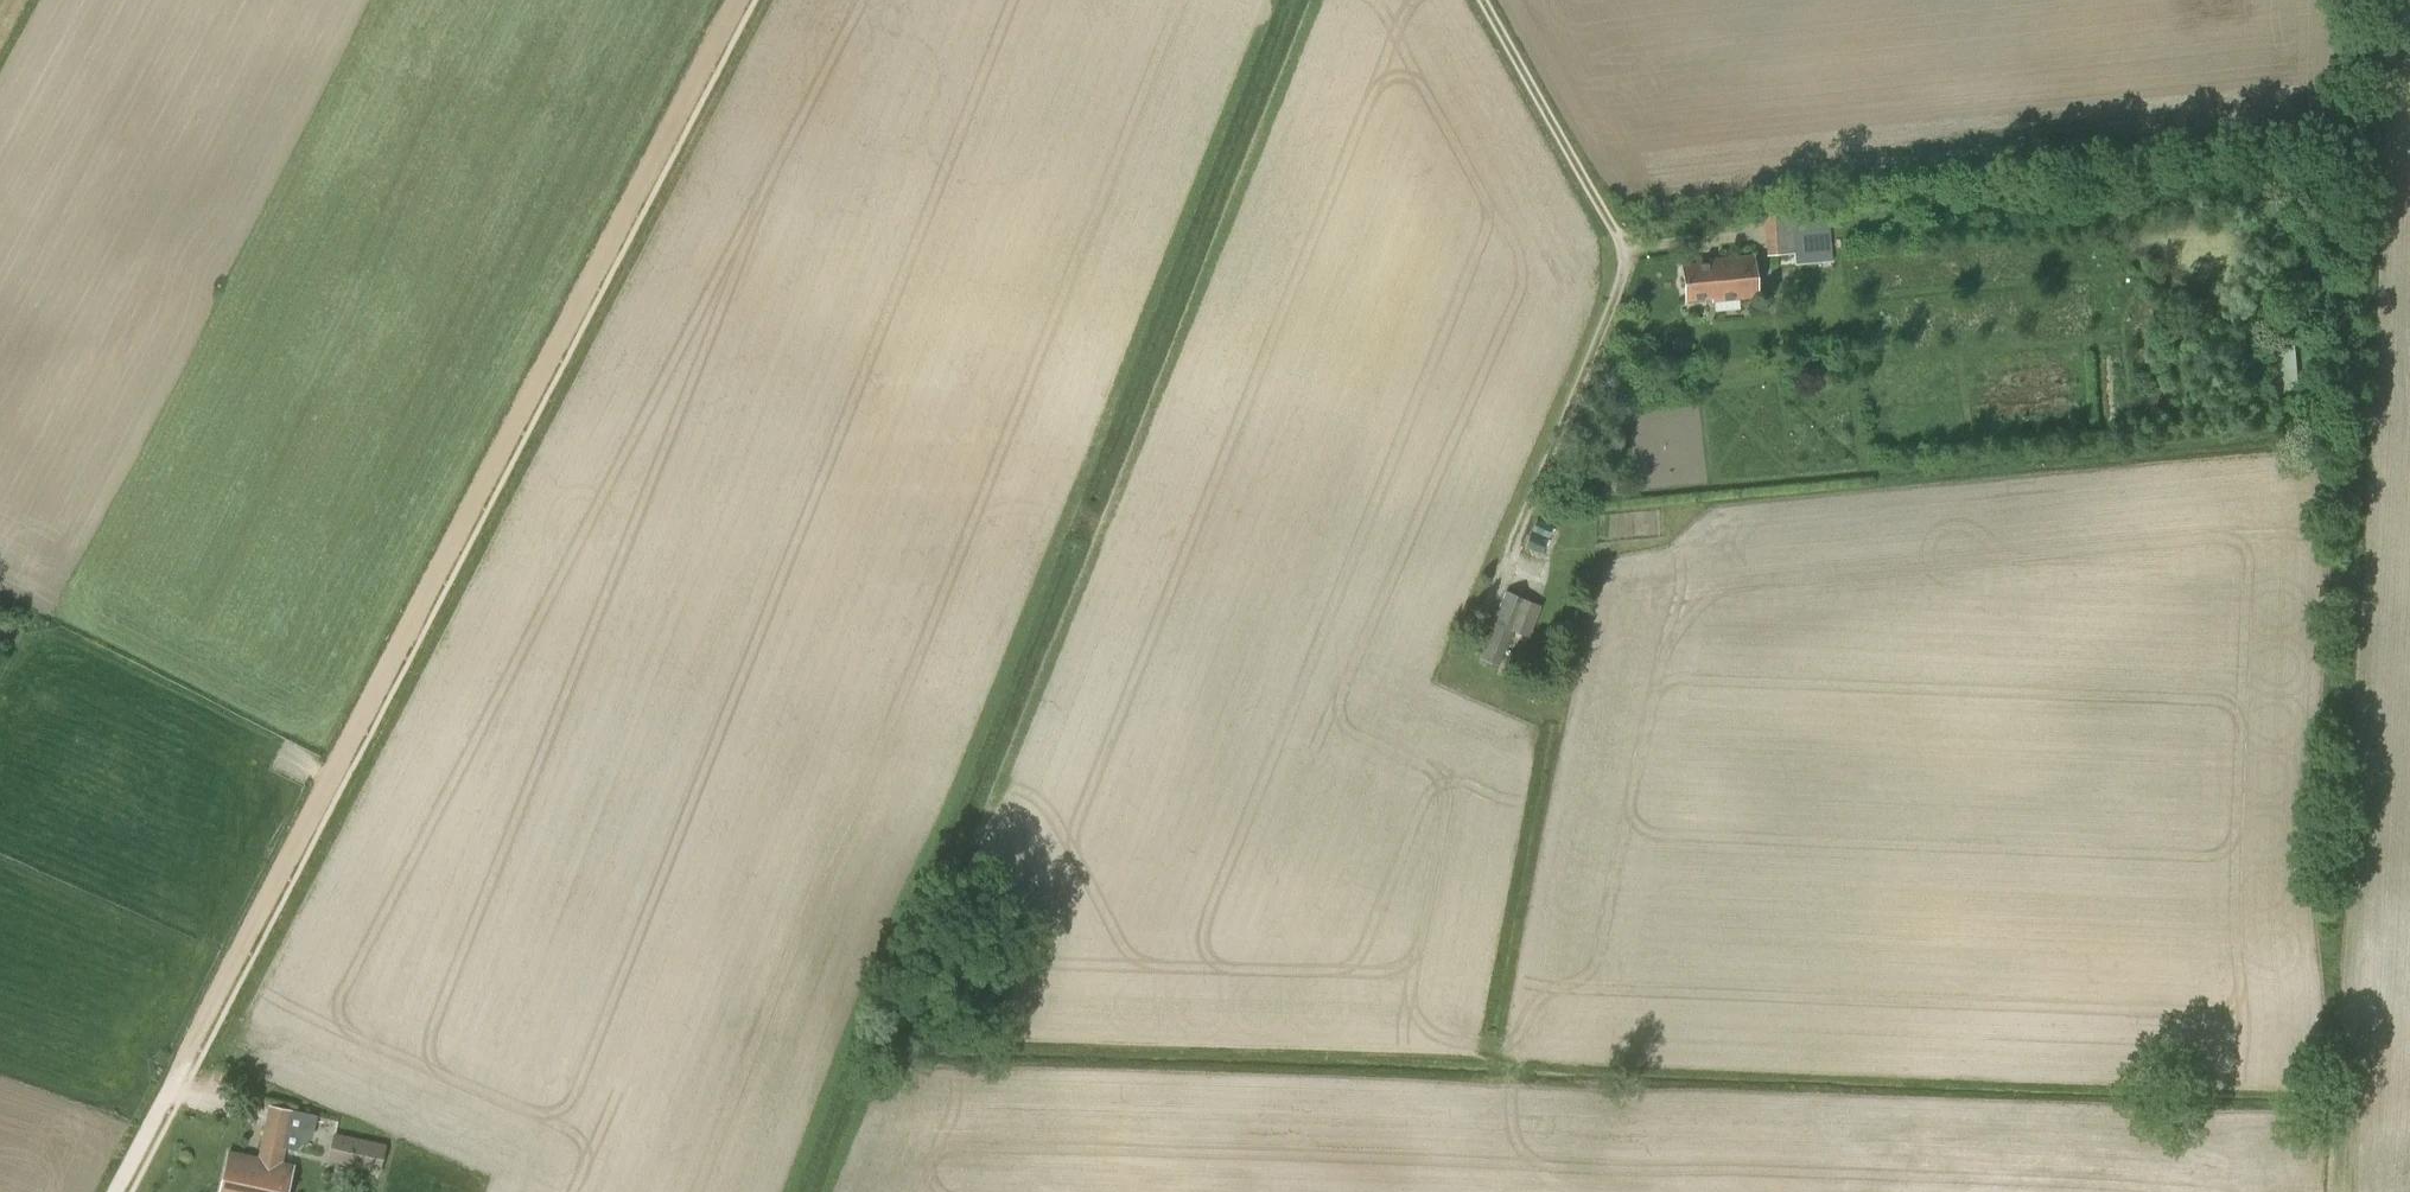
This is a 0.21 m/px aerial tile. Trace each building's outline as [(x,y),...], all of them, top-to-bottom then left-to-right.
[(1794,253),(1795,265),(1832,262),(1827,208),(1833,208),(1832,196),(1762,202),(1767,256),(1794,253)] [(2273,255),(2273,269),(2289,269),(2288,255),(2273,255)] [(1681,265),(1684,300),(1710,298),(1711,301),(1757,297),(1753,257),(1709,261),(1709,263),(1681,265)] [(2301,408),(2294,333),(2264,335),(2271,411),(2301,408)] [(1478,659),(1499,668),(1513,633),(1529,638),(1541,606),(1503,593),(1478,659)] [(269,1106),(266,1123),(258,1158),(249,1156),(228,1152),(219,1191),(287,1191),(293,1166),(282,1163),(285,1148),(293,1110),(269,1106)] [(333,1133),(327,1161),(380,1172),(386,1144),(333,1133)]
